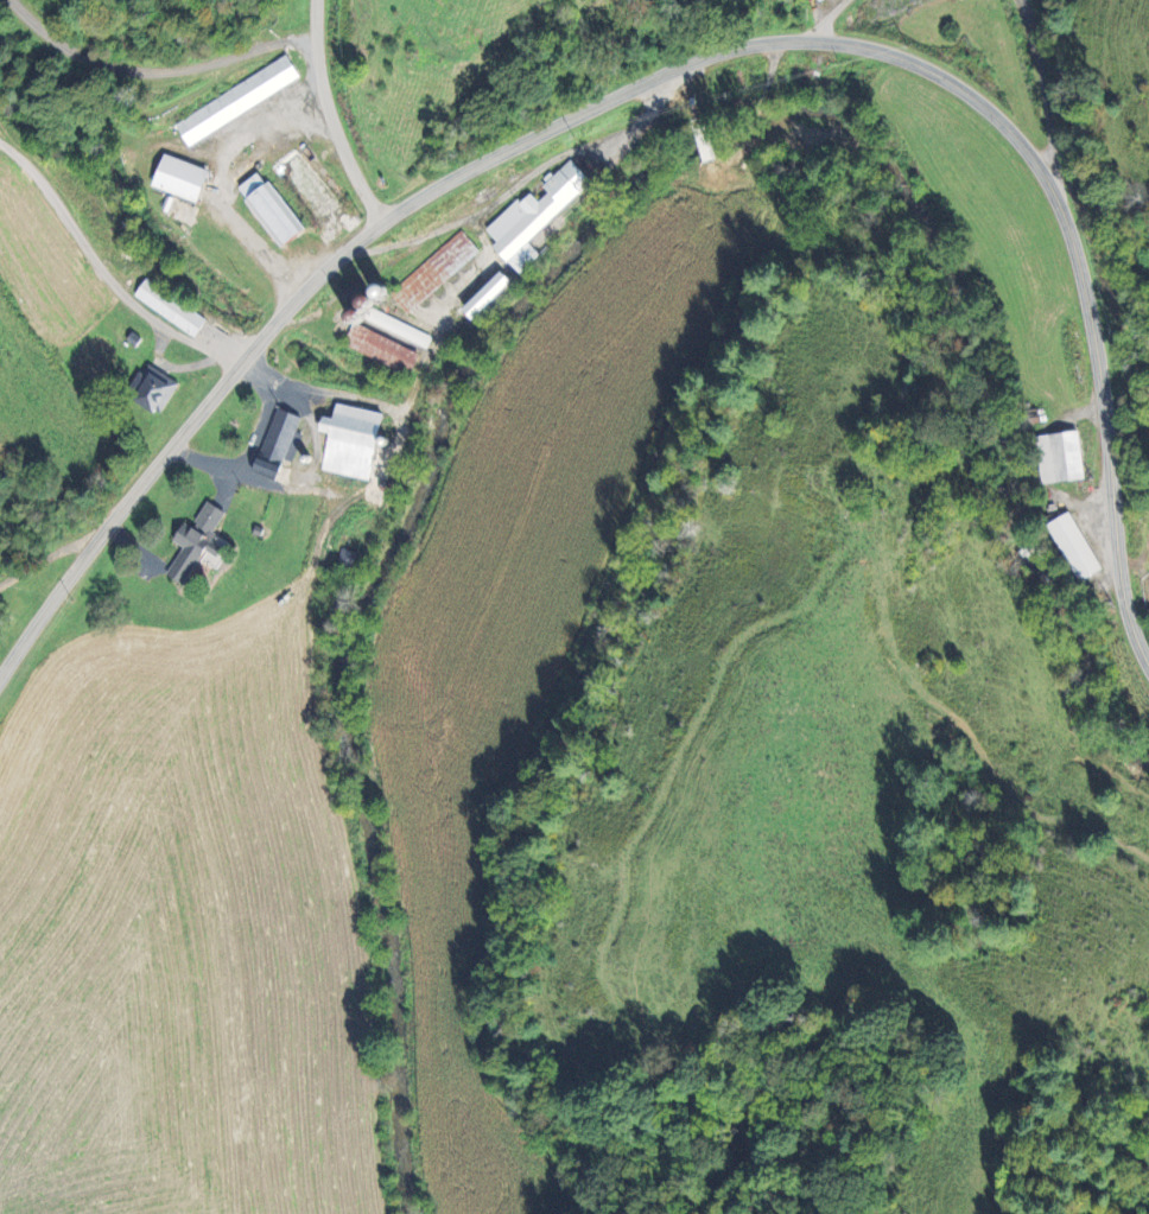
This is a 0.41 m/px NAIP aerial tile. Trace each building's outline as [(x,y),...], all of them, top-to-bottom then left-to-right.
[(191,146),(304,78),(290,55),(177,123),(191,146)] [(204,202),(213,169),(166,156),(157,189),(204,202)] [(531,243),(594,182),(572,160),(545,187),(551,193),(541,203),(533,194),(524,204),(519,199),(487,231),(499,243),(495,247),(523,275),(543,255),(531,243)] [(262,171),(241,188),(249,199),(247,200),(287,251),(311,233),(262,171)] [(399,287),(405,294),(398,301),(411,316),(482,252),(462,230),(399,287)] [(467,310),(478,320),(517,283),(507,272),(467,310)] [(135,298),(198,338),(210,320),(147,279),(135,298)] [(420,354),(354,323),(344,345),(410,376),(420,354)] [(139,371),(126,393),(162,415),(179,387),(164,378),(165,377),(149,367),(145,374),(139,371)] [(375,481),(387,414),(338,405),(336,419),(326,417),(324,432),(329,433),(322,472),(375,481)] [(261,454),(293,466),(298,451),(292,449),(303,418),(277,408),(261,454)] [(1041,484),(1082,478),(1075,430),(1034,436),(1041,484)] [(170,575),(188,584),(201,559),(220,569),(229,550),(212,542),(227,510),(209,501),(195,527),(186,523),(176,542),(185,546),(170,575)] [(1044,522),(1070,582),(1095,571),(1069,511),(1044,522)]
